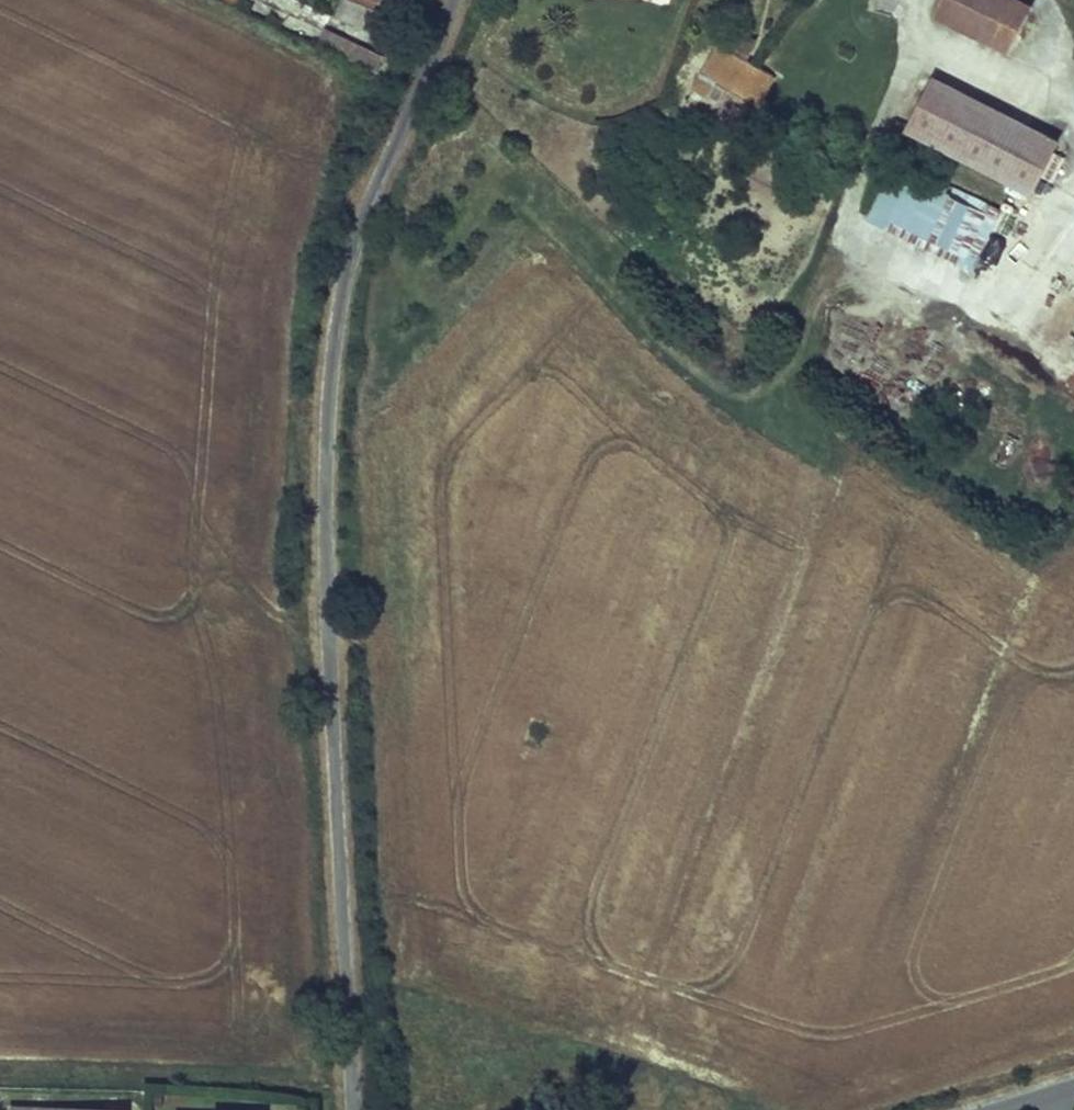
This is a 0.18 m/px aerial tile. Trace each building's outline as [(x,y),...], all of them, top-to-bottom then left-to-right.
[(380,0),(349,0),(343,13),(369,25),(380,0)] [(935,14),(990,43),(1013,0),(942,0),(935,14)] [(1017,0),(1013,0),(990,43),(1007,53),(1032,8),(1017,0)] [(763,98),(775,75),(722,42),(700,76),(744,104),(752,92),(763,98)] [(1053,148),(931,85),(903,140),(1025,203),(1053,148)] [(892,162),(871,209),(964,252),(986,205),(892,162)] [(1067,332),(1073,335),(1073,269),(1056,309),(1073,317),(1067,332)]
